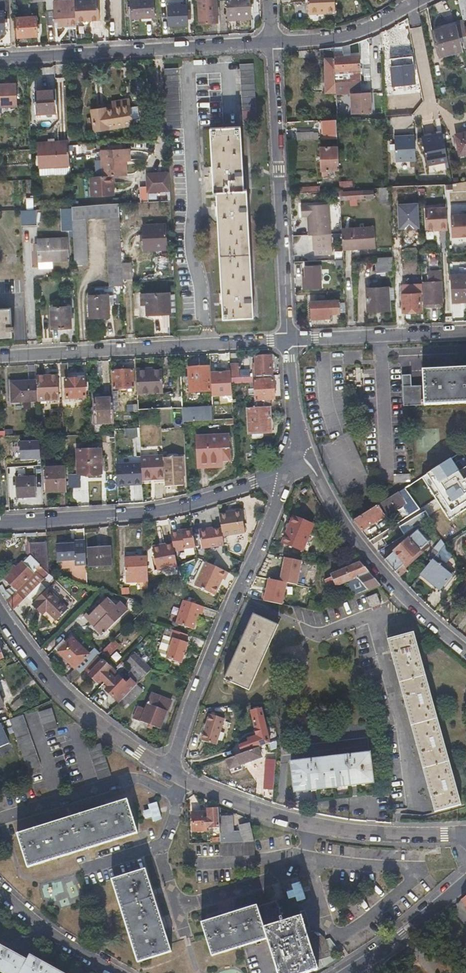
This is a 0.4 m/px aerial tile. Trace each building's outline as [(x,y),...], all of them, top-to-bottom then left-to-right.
[(75,9),(76,20),(76,21),(99,20),(98,0),(74,0),(75,9)] [(132,18),(154,16),(153,0),(131,0),(132,18)] [(199,23),(218,22),(216,0),(198,0),(199,23)] [(228,19),(250,18),(249,0),(226,0),(228,19)] [(299,13),(326,12),(326,0),(299,0),(299,13)] [(55,25),(76,24),(76,21),(76,20),(75,9),(70,9),(70,8),(67,8),(67,1),(53,1),(54,11),(55,25)] [(187,5),(167,6),(168,26),(187,25),(187,5)] [(36,17),(17,18),(18,36),(37,35),(36,17)] [(457,25),(432,31),(435,45),(460,38),(457,25)] [(463,52),(460,38),(435,45),(438,58),(463,52)] [(334,52),(333,48),(320,49),(320,57),(325,57),(326,92),(335,92),(335,83),(334,52)] [(335,83),(361,81),(359,56),(341,57),(341,52),(334,52),(335,83)] [(241,64),(243,111),(256,110),(254,63),(241,64)] [(391,66),(393,86),(415,84),(413,63),(391,66)] [(181,128),(178,68),(165,69),(168,129),(181,128)] [(361,89),(361,81),(335,83),(335,92),(336,114),(362,113),(362,118),(372,118),(371,88),(361,89)] [(16,83),(0,84),(0,100),(0,106),(17,105),(16,83)] [(56,112),(55,90),(35,91),(36,113),(56,112)] [(129,103),(113,106),(113,110),(106,111),(105,108),(92,110),(95,131),(125,126),(124,123),(131,123),(131,118),(129,107),(129,103)] [(129,107),(131,118),(138,117),(137,105),(129,107)] [(332,120),(323,120),(324,139),(338,138),(337,120),(332,120)] [(247,190),(244,190),(240,126),(210,128),(213,194),(216,194),(223,318),(253,316),(247,190)] [(423,135),(426,166),(448,164),(446,133),(423,135)] [(456,135),(460,154),(465,153),(465,133),(456,135)] [(69,146),(69,142),(37,143),(38,168),(57,168),(70,167),(70,158),(69,146)] [(329,170),(340,170),(338,146),(321,147),(322,170),(323,170),(329,170)] [(130,160),(130,154),(102,156),(103,176),(112,175),(125,175),(124,161),(130,160)] [(139,192),(140,202),(148,202),(148,193),(170,191),(169,172),(147,174),(146,174),(147,186),(139,186),(139,192)] [(103,176),(89,176),(91,196),(113,195),(112,175),(103,176)] [(343,192),(343,190),(340,190),(341,200),(374,198),(373,191),(343,192)] [(131,192),(132,203),(140,202),(139,192),(131,192)] [(333,254),(329,203),(302,205),(303,215),(308,215),(309,235),(314,235),(315,250),(317,250),(317,254),(333,254)] [(109,286),(123,285),(122,279),(122,263),(119,204),(72,207),(73,230),(75,265),(88,264),(86,218),(107,217),(109,286)] [(72,207),(61,207),(62,231),(73,230),(72,207)] [(448,227),(447,208),(425,208),(426,229),(448,227)] [(34,209),(21,210),(21,226),(36,225),(36,209),(34,209)] [(465,239),(465,215),(452,215),(453,239),(465,239)] [(167,248),(165,223),(143,224),(144,249),(167,248)] [(343,230),(343,251),(376,249),(375,229),(343,230)] [(69,258),(67,238),(37,239),(38,260),(69,258)] [(416,247),(400,248),(400,264),(417,263),(416,247)] [(393,257),(376,258),(377,272),(393,272),(393,257)] [(131,263),(122,263),(122,279),(132,279),(131,263)] [(320,266),(306,267),(306,277),(302,277),(303,287),(321,287),(320,266)] [(442,306),(441,270),(428,271),(428,283),(424,283),(425,307),(442,306)] [(452,302),(465,301),(465,274),(450,275),(452,302)] [(389,287),(366,289),(367,311),(389,310),(389,287)] [(89,295),(90,317),(109,316),(108,294),(104,295),(104,292),(100,292),(100,295),(89,295)] [(146,305),(146,315),(170,314),(169,292),(145,293),(146,296),(141,297),(141,305),(146,305)] [(421,311),(420,293),(402,294),(403,311),(421,311)] [(327,318),(327,314),(340,313),(339,300),(311,301),(311,319),(327,318)] [(72,327),(70,306),(50,307),(51,328),(72,327)] [(0,308),(0,337),(12,336),(11,308),(0,308)] [(264,376),(273,375),(272,356),(256,357),(256,363),(253,364),(253,369),(256,368),(257,377),(264,376)] [(239,364),(230,365),(231,378),(240,378),(239,364)] [(189,368),(190,391),(210,391),(209,367),(189,368)] [(422,369),(422,386),(410,386),(410,375),(402,376),(403,406),(465,403),(465,367),(422,369)] [(134,388),(134,370),(113,371),(114,389),(121,388),(121,393),(127,393),(127,388),(134,388)] [(183,408),(182,396),(171,396),(171,398),(143,400),(143,394),(164,393),(163,371),(136,372),(138,410),(160,409),(183,408)] [(58,375),(37,376),(37,381),(38,395),(58,394),(58,375)] [(85,397),(85,379),(66,379),(66,398),(74,398),(74,405),(85,404),(85,397)] [(274,379),(264,380),(255,380),(256,382),(257,400),(275,399),(274,379)] [(11,402),(38,401),(38,395),(37,381),(10,382),(11,402)] [(95,424),(114,423),(113,406),(113,397),(94,398),(95,424)] [(271,432),(270,400),(247,402),(249,434),(271,432)] [(183,408),(183,421),(234,420),(233,406),(183,408)] [(140,446),(139,427),(124,428),(125,446),(140,446)] [(223,467),(222,456),(221,449),(229,448),(228,433),(196,435),(198,468),(223,467)] [(20,459),(42,459),(41,439),(19,440),(20,459)] [(135,462),(138,448),(133,447),(130,461),(135,462)] [(102,473),(101,449),(78,450),(78,475),(102,473)] [(410,484),(445,538),(465,525),(465,449),(410,484)] [(155,479),(164,479),(163,455),(141,457),(142,473),(142,480),(150,480),(149,478),(154,478),(155,479)] [(47,492),(67,491),(66,467),(46,468),(47,492)] [(183,472),(165,473),(165,486),(183,485),(183,472)] [(133,487),(142,487),(142,480),(142,473),(133,474),(133,487)] [(410,474),(393,475),(394,484),(410,483),(410,474)] [(35,476),(15,476),(16,498),(36,497),(35,476)] [(405,488),(399,492),(406,503),(412,513),(419,509),(405,488)] [(399,492),(354,520),(361,530),(406,503),(399,492)] [(228,514),(220,515),(222,529),(223,536),(246,533),(242,509),(234,510),(234,513),(228,514)] [(302,551),(313,524),(294,517),(284,543),(302,551)] [(401,532),(413,529),(411,522),(399,525),(401,532)] [(203,548),(225,545),(223,536),(222,529),(209,531),(208,528),(200,529),(203,548)] [(196,546),(193,529),(181,531),(181,532),(170,534),(172,544),(174,552),(184,550),(184,549),(196,546)] [(417,530),(385,560),(399,577),(406,571),(402,567),(429,542),(417,530)] [(444,545),(441,541),(434,549),(435,550),(427,558),(430,562),(444,545)] [(321,550),(324,556),(342,548),(339,542),(321,550)] [(47,557),(47,543),(28,544),(29,556),(35,561),(39,557),(47,557)] [(86,566),(85,543),(59,544),(60,560),(75,560),(75,566),(86,566)] [(172,544),(167,545),(167,568),(176,566),(177,566),(174,552),(172,544)] [(167,568),(167,545),(153,548),(157,570),(167,568)] [(430,562),(420,574),(440,589),(451,575),(442,567),(452,556),(444,545),(430,562)] [(88,548),(89,566),(111,565),(110,546),(88,548)] [(44,578),(48,574),(47,557),(39,557),(35,561),(29,556),(22,563),(21,562),(5,579),(16,589),(33,573),(31,571),(34,569),(44,578)] [(147,572),(147,556),(125,558),(125,577),(138,576),(138,582),(146,582),(146,572),(147,572)] [(299,584),(303,559),(284,556),(280,579),(268,577),(264,601),(284,604),(288,582),(299,584)] [(225,580),(228,572),(206,561),(196,585),(216,595),(220,585),(218,584),(221,578),(225,580)] [(369,591),(381,586),(373,577),(361,562),(331,575),(332,577),(325,580),(330,589),(357,577),(369,591)] [(16,589),(18,594),(23,599),(44,578),(34,569),(31,571),(33,573),(16,589)] [(47,589),(32,605),(39,611),(43,607),(56,619),(67,609),(47,589)] [(383,603),(379,593),(367,598),(370,608),(383,603)] [(18,594),(7,604),(12,611),(23,599),(18,594)] [(105,598),(87,616),(94,622),(91,625),(101,635),(127,609),(119,602),(114,606),(105,598)] [(201,614),(204,606),(184,599),(177,623),(193,628),(198,613),(201,614)] [(310,601),(308,609),(318,612),(320,603),(310,601)] [(94,622),(87,616),(84,613),(82,615),(91,625),(94,622)] [(278,625),(253,613),(224,679),(249,689),(278,625)] [(128,622),(120,634),(126,638),(134,626),(128,622)] [(185,642),(187,635),(172,630),(169,637),(173,639),(167,659),(181,664),(188,643),(185,642)] [(387,640),(434,812),(461,805),(414,633),(387,640)] [(58,652),(80,673),(83,669),(92,660),(87,655),(88,654),(71,638),(58,652)] [(114,639),(102,651),(108,658),(121,645),(114,639)] [(137,684),(152,669),(151,668),(151,669),(146,663),(150,659),(140,648),(127,662),(132,667),(128,676),(130,679),(126,683),(132,688),(137,684)] [(103,661),(97,655),(92,660),(83,669),(89,674),(103,661)] [(100,678),(104,682),(115,671),(110,666),(109,667),(103,661),(89,674),(96,681),(100,678)] [(115,671),(104,682),(108,686),(105,689),(119,702),(132,688),(126,683),(119,676),(120,675),(115,671)] [(132,688),(119,702),(125,708),(143,690),(137,684),(132,688)] [(138,706),(133,717),(160,728),(172,700),(152,693),(145,708),(138,706)] [(51,707),(38,711),(45,731),(58,727),(51,707)] [(209,714),(203,741),(218,744),(225,718),(209,714)] [(40,766),(22,715),(10,719),(29,770),(40,766)] [(244,743),(246,751),(258,747),(269,743),(264,718),(253,721),(258,739),(244,743)] [(0,723),(0,748),(12,742),(2,722),(0,723)] [(367,738),(366,725),(297,733),(298,746),(367,738)] [(111,776),(100,743),(87,747),(98,780),(111,776)] [(258,749),(226,759),(229,769),(260,757),(258,749)] [(21,766),(16,753),(0,759),(6,771),(21,766)] [(373,783),(369,753),(291,762),(294,792),(373,783)] [(264,789),(273,789),(274,768),(265,767),(264,789)] [(237,771),(234,782),(246,786),(249,774),(237,771)] [(137,833),(126,800),(17,834),(27,867),(137,833)] [(220,830),(220,829),(219,827),(218,809),(207,809),(208,812),(208,815),(192,816),(192,831),(206,830),(206,827),(216,827),(216,830),(220,830)] [(253,841),(249,823),(239,825),(240,832),(232,832),(231,816),(221,816),(221,829),(220,829),(220,830),(220,843),(222,843),(244,842),(253,841)] [(254,855),(253,841),(244,842),(222,843),(220,843),(221,857),(254,855)] [(170,951),(143,869),(110,879),(136,961),(170,951)] [(219,952),(266,938),(276,972),(302,972),(317,968),(314,961),(313,956),(320,955),(318,950),(323,948),(321,943),(323,942),(322,939),(318,936),(316,936),(311,932),(305,933),(300,916),(281,921),(275,900),(256,905),(255,905),(208,920),(214,937),(219,952)] [(210,955),(219,952),(214,937),(208,920),(200,923),(210,955)] [(5,972),(62,972),(30,955),(27,960),(0,945),(0,971),(5,972)] [(325,947),(323,948),(318,950),(320,955),(313,956),(314,961),(328,956),(325,947)]
